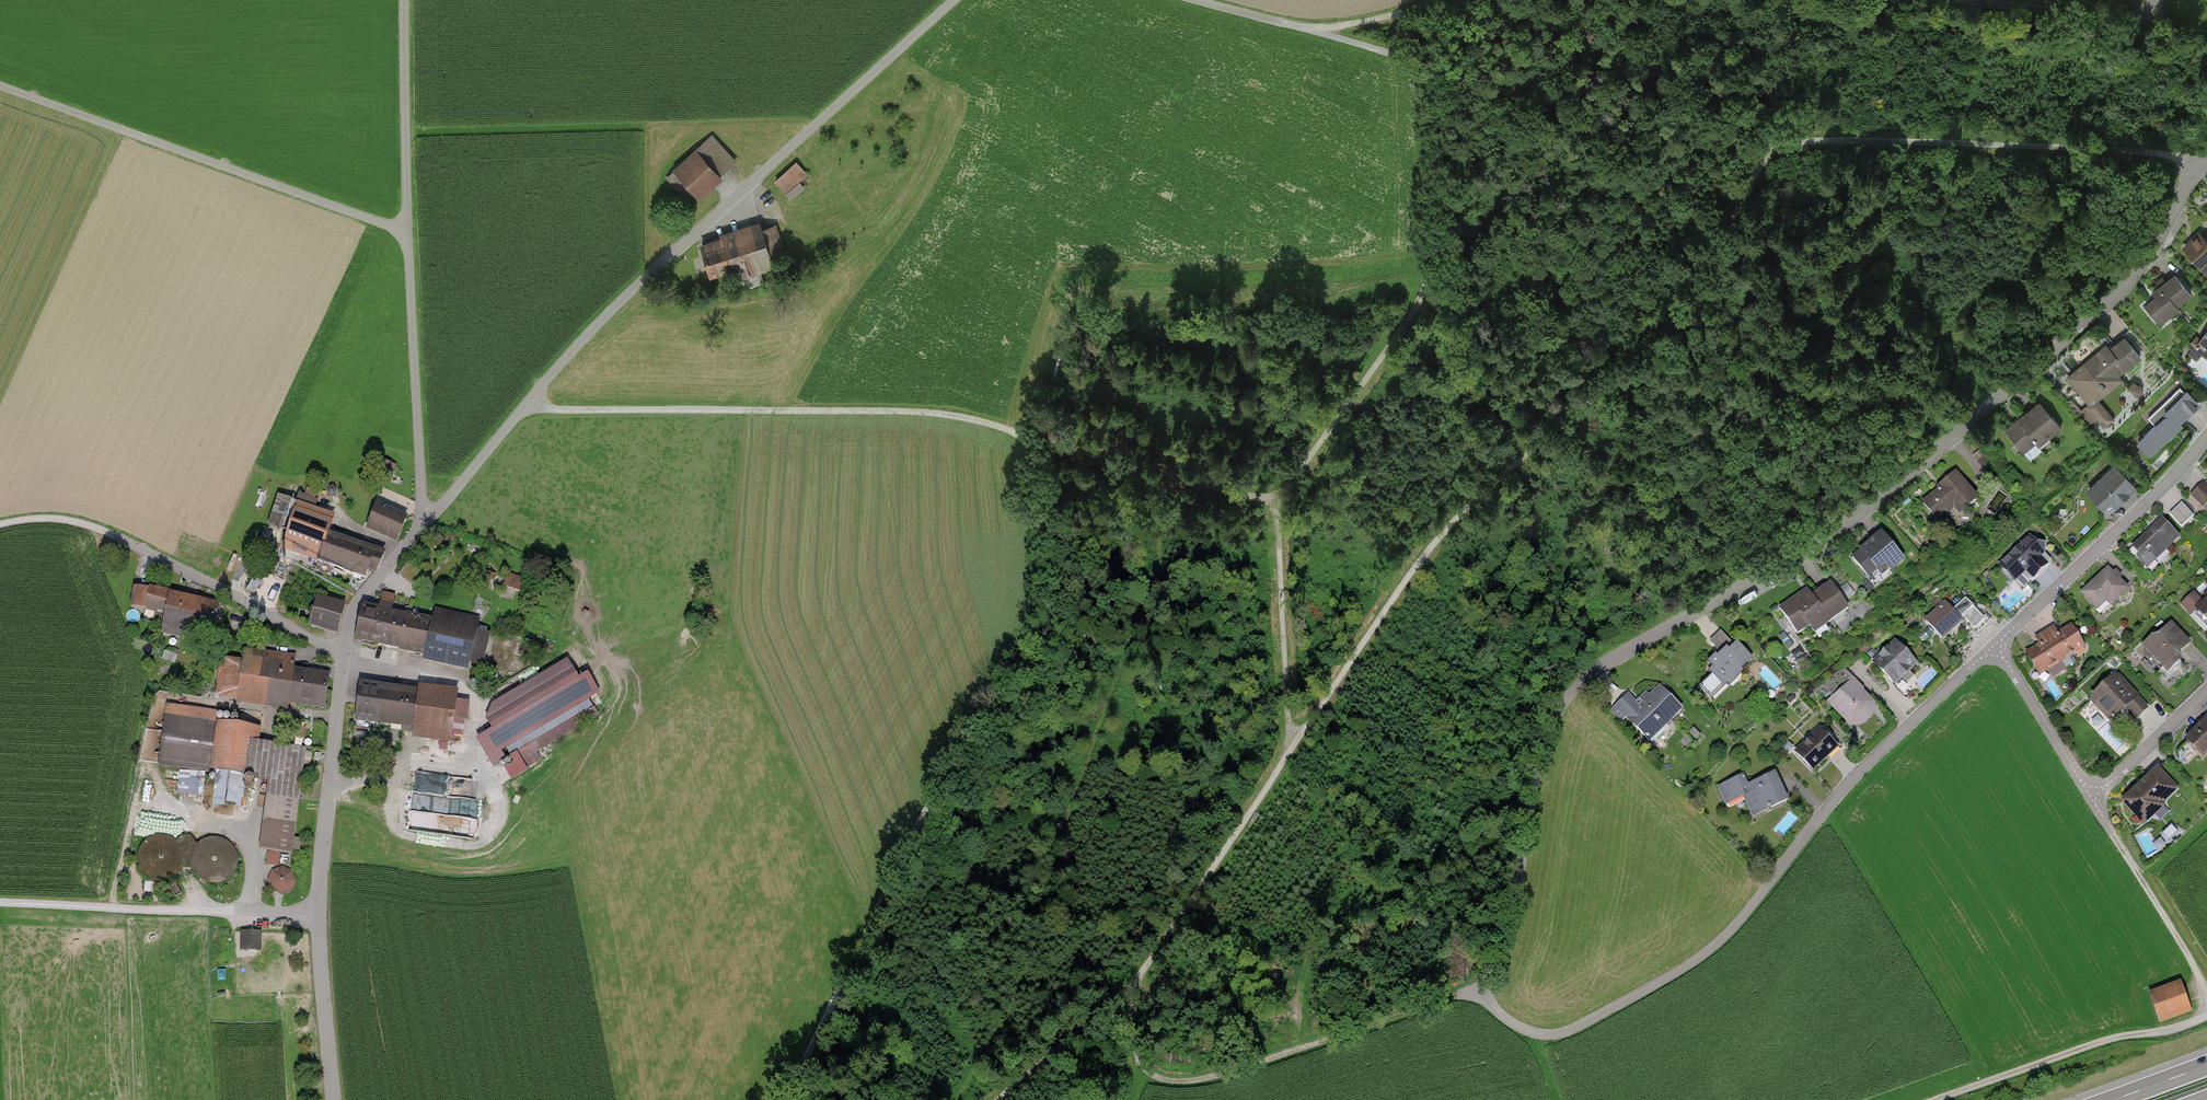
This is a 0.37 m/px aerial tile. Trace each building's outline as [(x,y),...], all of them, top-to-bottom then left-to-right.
[(737,160),(711,133),(673,168),(675,170),(667,177),(687,197),(693,191),(698,196),(737,160)] [(809,174),(798,161),(775,181),(787,194),(809,174)] [(721,238),(701,245),(710,275),(731,268),(735,279),(745,275),(749,285),(781,275),(776,262),(789,258),(778,222),(762,227),(760,219),(719,232),(721,238)] [(2181,249),(2206,279),(2206,247),(2197,235),(2181,249)] [(2140,305),(2158,329),(2193,301),(2174,278),(2140,305)] [(2206,366),(2206,332),(2191,354),(2206,366)] [(2065,384),(2088,410),(2142,365),(2120,339),(2065,384)] [(2138,401),(2146,394),(2135,383),(2128,390),(2138,401)] [(2134,444),(2150,461),(2201,414),(2185,397),(2134,444)] [(2038,407),(2004,435),(2027,463),(2061,434),(2038,407)] [(2115,468),(2084,496),(2106,520),(2136,492),(2115,468)] [(1956,476),(1921,504),(1940,528),(1975,500),(1956,476)] [(2204,510),(2206,507),(2206,488),(2204,486),(2192,497),(2204,510)] [(320,561),(330,530),(335,514),(281,496),(272,526),(291,532),(285,549),(320,561)] [(381,503),(369,529),(399,543),(411,516),(381,503)] [(2170,516),(2180,528),(2192,517),(2182,505),(2170,516)] [(2146,572),(2180,539),(2161,519),(2127,552),(2146,572)] [(330,530),(320,561),(371,577),(380,546),(330,530)] [(1884,531),(1852,556),(1873,583),(1905,558),(1884,531)] [(2031,535),(1997,565),(2013,583),(2024,573),(2032,581),(2054,561),(2031,535)] [(2128,590),(2108,570),(2081,597),(2101,617),(2128,590)] [(523,592),(524,576),(507,575),(506,591),(523,592)] [(1779,606),(1798,633),(1810,625),(1813,630),(1849,606),(1831,579),(1812,592),(1808,586),(1779,606)] [(168,615),(173,592),(138,584),(133,607),(168,615)] [(2196,609),(2206,621),(2206,599),(2205,601),(2195,590),(2182,602),(2192,613),(2196,609)] [(221,603),(173,592),(168,615),(164,630),(213,641),(221,603)] [(347,603),(322,596),(313,626),(338,632),(339,633),(347,603)] [(1924,618),(1943,639),(1964,619),(1945,599),(1924,618)] [(368,602),(359,639),(475,666),(484,629),(368,602)] [(2055,623),(2044,630),(2063,660),(2087,644),(2072,621),(2059,629),(2055,623)] [(2157,633),(2143,647),(2169,675),(2183,662),(2179,657),(2193,644),(2173,623),(2159,636),(2157,633)] [(1699,684),(1711,697),(1754,657),(1736,638),(1733,641),(1722,629),(1709,641),(1718,651),(1707,661),(1712,666),(1708,669),(1711,673),(1699,684)] [(1781,635),(1792,647),(1799,640),(1788,629),(1781,635)] [(2063,660),(2044,630),(2035,636),(2039,642),(2026,650),(2041,674),(2063,660)] [(1872,661),(1895,685),(1918,663),(1895,639),(1872,661)] [(220,660),(215,695),(324,709),(329,673),(291,669),(293,656),(244,649),(242,662),(220,660)] [(487,712),(507,748),(595,699),(575,663),(487,712)] [(2115,670),(2089,698),(2099,707),(2100,708),(2114,721),(2127,708),(2138,718),(2149,706),(2138,695),(2140,693),(2115,670)] [(1851,680),(1826,704),(1856,734),(1881,709),(1851,680)] [(461,695),(363,685),(358,725),(457,735),(461,695)] [(1628,692),(1612,708),(1647,742),(1682,707),(1659,685),(1640,704),(1628,692)] [(221,714),(169,707),(161,764),(268,779),(259,849),(293,854),(307,749),(260,743),(262,728),(219,723),(221,714)] [(2203,758),(2206,755),(2206,718),(2185,739),(2203,758)] [(1795,749),(1816,770),(1841,745),(1820,724),(1795,749)] [(1726,804),(1744,796),(1753,817),(1789,800),(1775,770),(1748,782),(1744,772),(1717,784),(1726,804)] [(2157,770),(2120,804),(2142,828),(2179,793),(2157,770)] [(418,773),(414,807),(476,814),(477,801),(455,798),(457,778),(418,773)] [(271,890),(282,895),(292,891),(297,880),(293,870),(282,866),(272,870),(267,880),(271,890)] [(261,931),(242,931),(241,949),(260,950),(261,931)] [(2180,984),(2147,996),(2159,1028),(2192,1016),(2180,984)]
